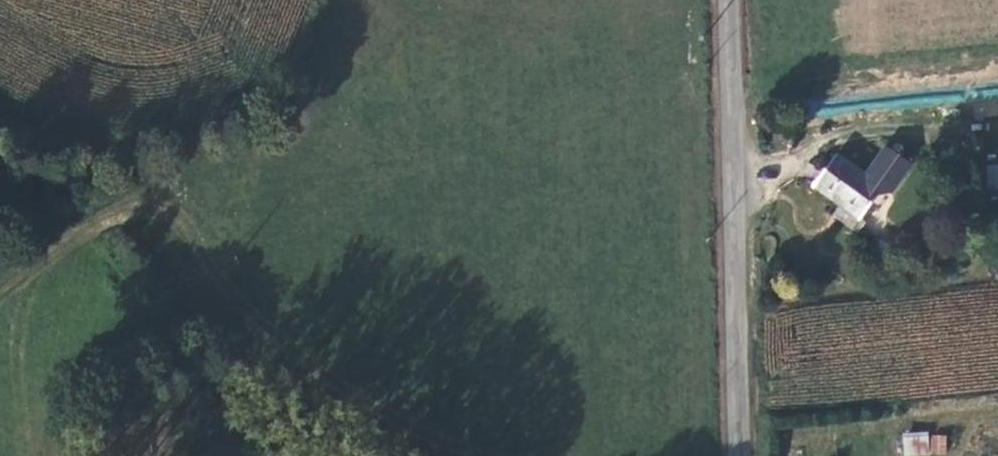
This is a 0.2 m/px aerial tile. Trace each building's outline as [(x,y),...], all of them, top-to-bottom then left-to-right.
[(843,212),(857,219),(875,179),(831,155),(811,195),(843,212)] [(986,164),(986,190),(997,190),(997,164),(986,164)] [(863,237),(869,224),(857,219),(843,212),(836,223),(863,237)] [(903,433),(903,454),(947,455),(947,433),(903,433)]
